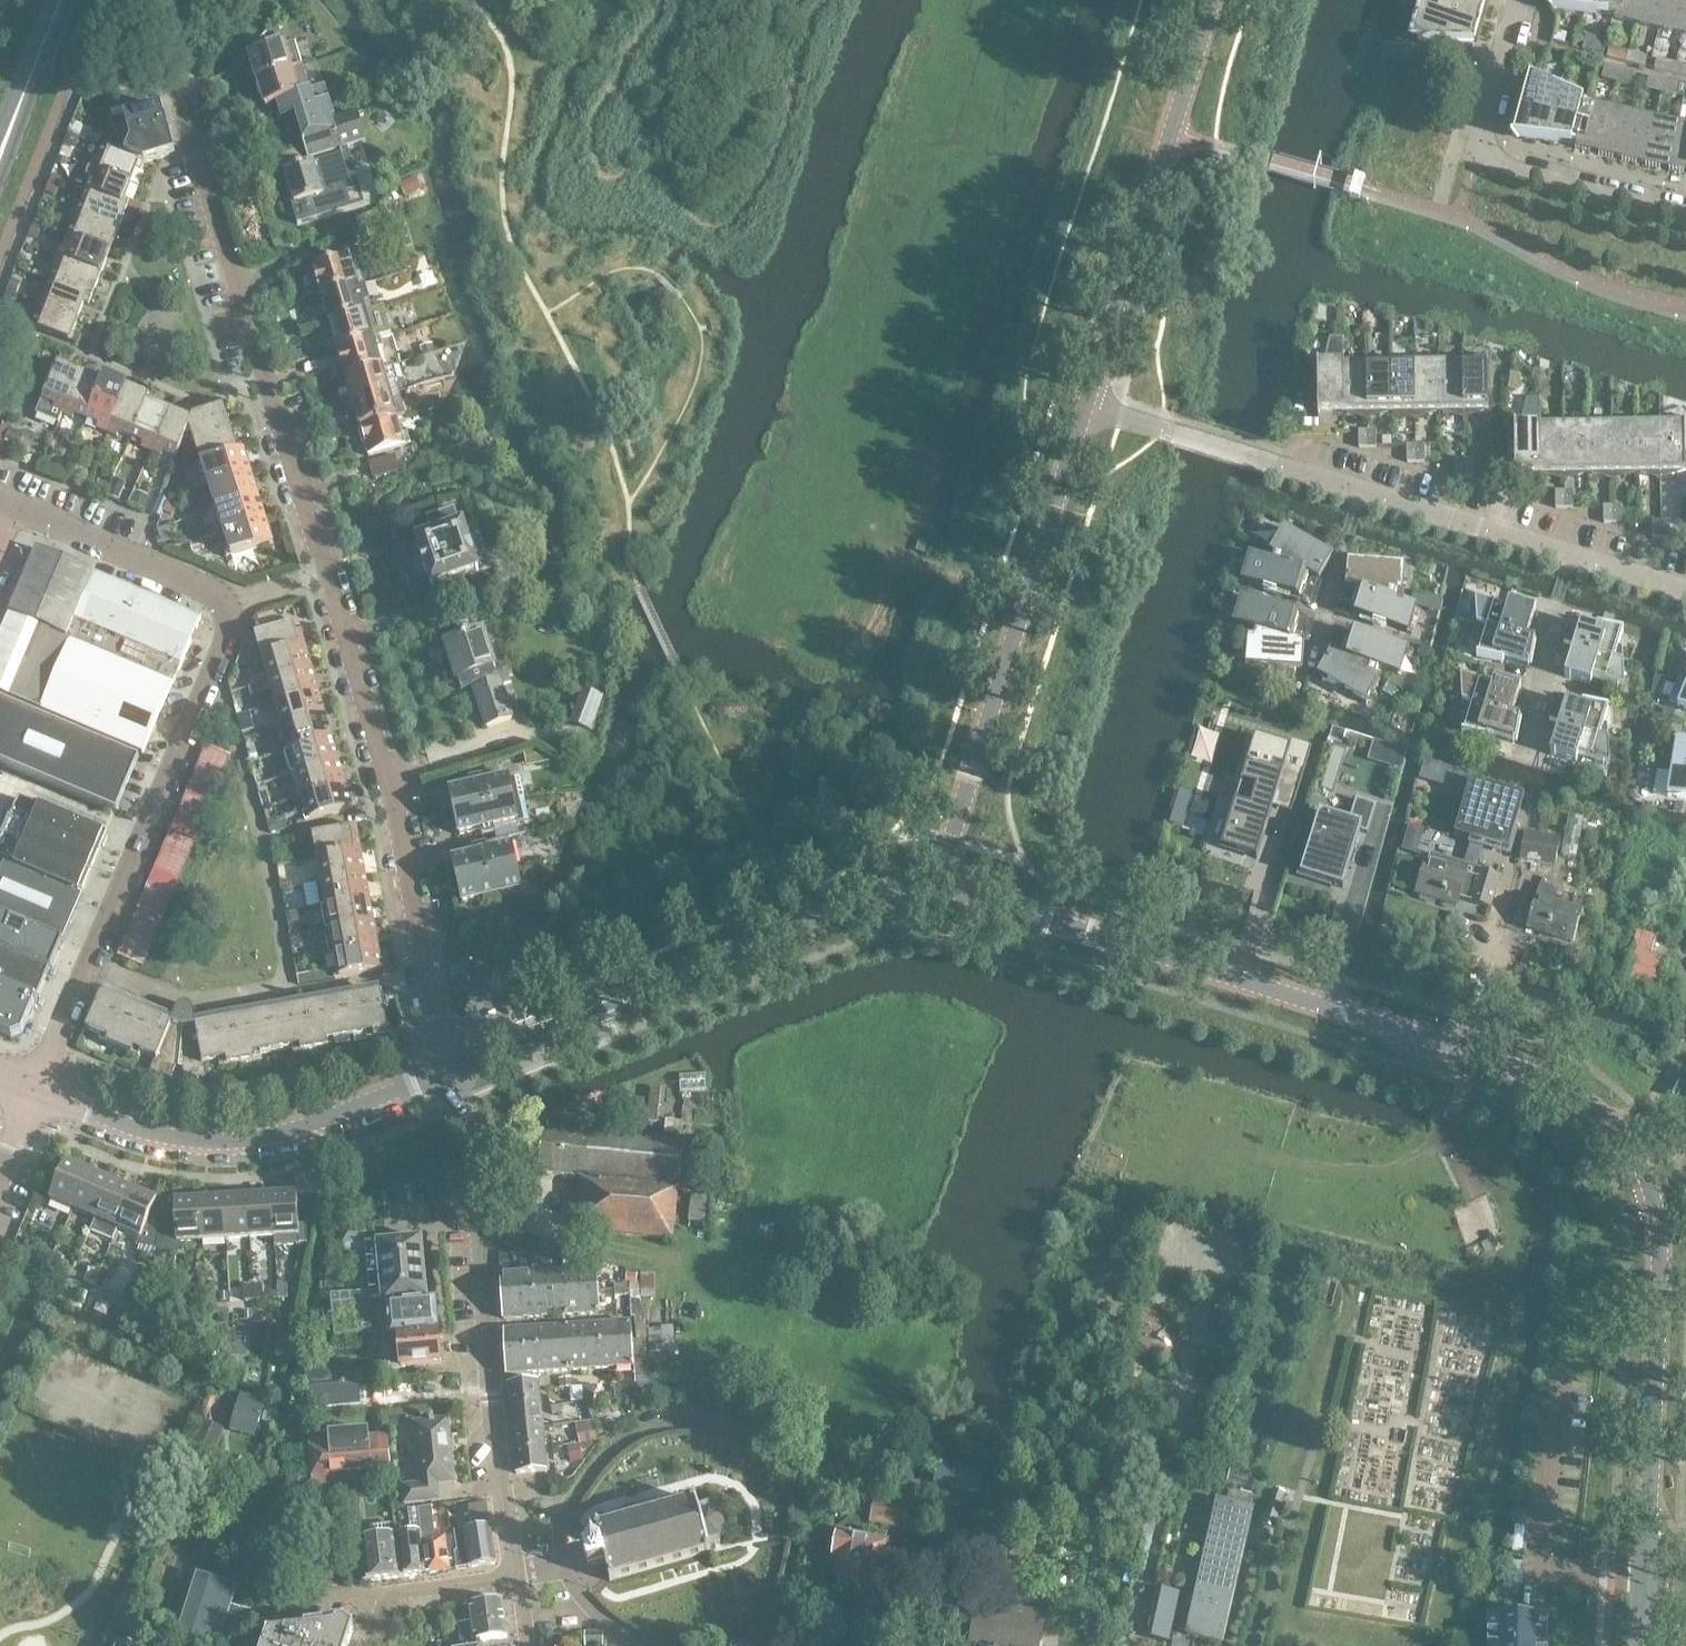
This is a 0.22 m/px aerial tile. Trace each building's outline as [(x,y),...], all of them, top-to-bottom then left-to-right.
[(1429,1),(1428,4),(1480,19),(1486,0),(1427,0),(1429,1)] [(1563,9),(1561,9),(1560,9),(1558,11),(1564,12),(1585,14),(1589,0),(1565,0),(1563,9)] [(1618,0),(1589,0),(1585,14),(1614,18),(1618,0)] [(1642,0),(1618,0),(1614,18),(1615,18),(1636,23),(1642,0)] [(1666,0),(1642,0),(1636,23),(1659,29),(1666,0)] [(1685,16),(1685,0),(1666,0),(1659,29),(1682,34),(1685,16)] [(1474,42),(1480,19),(1428,4),(1427,7),(1422,6),(1415,28),(1421,28),(1417,42),(1456,42),(1474,42)] [(302,68),(295,43),(285,47),(284,46),(253,56),(254,61),(253,65),(255,70),(258,73),(260,81),(302,68)] [(1626,63),(1629,54),(1613,50),(1610,59),(1626,63)] [(1642,67),(1644,58),(1629,54),(1626,63),(1642,67)] [(1674,74),(1676,65),(1660,61),(1658,71),(1674,74)] [(1676,65),(1674,74),(1685,77),(1685,67),(1676,65)] [(1617,82),(1620,70),(1608,67),(1605,78),(1617,82)] [(310,93),(302,68),(260,81),(263,89),(262,93),(263,98),(266,101),(268,106),(283,101),(288,117),(295,115),(325,105),(329,102),(325,88),(310,93)] [(1629,85),(1632,73),(1620,70),(1617,82),(1629,85)] [(1661,92),(1664,80),(1652,77),(1649,89),(1661,92)] [(1554,117),(1561,91),(1542,83),(1542,82),(1537,80),(1536,80),(1537,82),(1538,83),(1539,84),(1540,84),(1525,137),(1524,137),(1522,137),(1520,139),(1526,140),(1551,143),(1558,118),(1554,117)] [(1673,95),(1676,83),(1664,80),(1661,92),(1673,95)] [(1576,146),(1588,103),(1561,91),(1554,117),(1558,118),(1551,143),(1576,146)] [(341,149),(332,121),(335,120),(329,102),(325,105),(295,115),(309,159),(341,149)] [(1600,152),(1610,109),(1588,103),(1576,146),(1576,149),(1589,152),(1590,149),(1600,152)] [(176,154),(161,106),(112,121),(122,154),(123,155),(145,164),(176,154)] [(1623,158),(1633,114),(1610,109),(1600,152),(1599,155),(1613,158),(1613,155),(1623,158)] [(356,114),(335,120),(332,121),(341,149),(365,142),(356,114)] [(1647,163),(1655,119),(1633,114),(1623,158),(1622,161),(1636,164),(1637,161),(1647,163)] [(1670,168),(1678,124),(1655,119),(1647,163),(1646,166),(1660,169),(1660,166),(1670,168)] [(1678,124),(1670,168),(1669,171),(1683,174),(1684,171),(1685,171),(1685,126),(1678,124)] [(142,171),(145,164),(123,155),(122,154),(104,147),(99,160),(94,158),(90,168),(131,185),(137,169),(142,171)] [(89,167),(92,158),(85,156),(82,164),(89,167)] [(332,167),(326,157),(314,164),(318,176),(332,167)] [(318,176),(314,164),(314,162),(285,171),(295,204),(324,196),(318,176)] [(124,201),(131,185),(90,168),(86,179),(91,181),(86,192),(127,209),(129,203),(124,201)] [(118,231),(127,209),(86,192),(82,204),(77,202),(73,213),(118,231)] [(109,254),(118,231),(73,213),(68,223),(73,225),(69,237),(109,254)] [(101,276),(109,254),(69,237),(64,249),(59,247),(55,257),(101,276)] [(92,298),(101,276),(55,257),(51,268),(56,270),(51,282),(92,298)] [(364,284),(361,274),(356,276),(351,258),(314,269),(315,273),(314,277),(316,282),(319,285),(322,297),(359,286),(364,284)] [(14,293),(16,284),(10,282),(8,291),(14,293)] [(89,305),(92,298),(51,282),(47,293),(42,291),(38,302),(78,318),(84,303),(89,305)] [(372,311),(369,301),(364,303),(359,286),(322,297),(323,301),(323,305),(324,310),(327,313),(330,324),(372,311)] [(11,305),(14,295),(7,293),(4,303),(11,305)] [(72,334),(78,318),(38,302),(34,312),(38,314),(33,327),(74,344),(77,336),(72,334)] [(383,337),(378,320),(375,321),(372,311),(330,324),(332,329),(331,334),(332,338),(335,341),(338,350),(380,338),(383,337)] [(1343,413),(1343,365),(1344,365),(1343,337),(1330,338),(1323,365),(1317,365),(1318,383),(1311,403),(1318,405),(1318,413),(1342,412),(1343,413)] [(384,368),(378,350),(383,348),(380,338),(338,350),(342,363),(341,367),(343,372),(346,375),(347,379),(384,368)] [(58,359),(62,352),(51,347),(48,354),(58,359)] [(63,414),(80,374),(65,367),(67,362),(59,359),(42,399),(55,405),(53,409),(63,414)] [(1439,412),(1439,363),(1415,364),(1415,420),(1439,412)] [(1464,419),(1463,363),(1439,363),(1439,412),(1464,419)] [(1495,409),(1489,388),(1488,363),(1463,363),(1464,419),(1495,409)] [(1367,364),(1344,365),(1343,365),(1343,413),(1367,420),(1367,364)] [(1391,412),(1391,364),(1367,364),(1367,420),(1391,412)] [(1415,420),(1415,364),(1391,364),(1391,412),(1415,420)] [(399,391),(396,381),(388,383),(384,368),(347,379),(348,384),(346,384),(349,396),(352,396),(354,404),(399,391)] [(87,418),(104,378),(98,375),(96,380),(80,374),(63,414),(74,418),(76,413),(87,418)] [(107,432),(126,387),(104,378),(87,418),(99,423),(97,428),(107,432)] [(131,437),(148,397),(126,387),(107,432),(117,437),(120,432),(131,437)] [(325,401),(321,387),(307,391),(312,405),(325,401)] [(398,418),(394,402),(401,400),(399,391),(354,404),(356,412),(354,412),(358,426),(360,426),(361,428),(398,418)] [(151,451),(168,411),(153,404),(155,399),(148,397),(131,437),(143,442),(141,447),(151,451)] [(1540,474),(1540,426),(1541,426),(1540,399),(1527,399),(1520,426),(1514,426),(1514,444),(1508,464),(1515,466),(1515,474),(1539,474),(1540,474)] [(239,451),(224,406),(193,415),(185,436),(191,439),(199,463),(239,451)] [(177,456),(185,436),(193,415),(186,412),(184,417),(168,411),(151,451),(161,455),(163,451),(177,456)] [(410,445),(407,435),(403,436),(398,418),(361,428),(361,431),(359,433),(362,444),(366,445),(369,457),(410,445)] [(330,419),(317,423),(321,437),(334,433),(330,419)] [(1660,480),(1660,424),(1636,425),(1636,473),(1660,480)] [(1685,449),(1685,424),(1660,424),(1660,480),(1685,472),(1685,451),(1685,449)] [(1564,482),(1564,425),(1541,426),(1540,426),(1540,474),(1564,482)] [(1588,473),(1588,425),(1564,425),(1564,482),(1588,473)] [(1612,481),(1612,425),(1588,425),(1588,473),(1612,481)] [(1636,473),(1636,425),(1612,425),(1612,481),(1636,473)] [(1368,448),(1368,431),(1359,431),(1359,448),(1368,448)] [(1377,448),(1376,431),(1368,431),(1368,448),(1377,448)] [(1425,462),(1425,445),(1416,446),(1416,463),(1425,462)] [(1416,463),(1416,446),(1407,446),(1408,463),(1416,463)] [(239,451),(199,463),(196,464),(199,473),(202,472),(207,487),(252,474),(244,450),(239,451)] [(399,471),(395,455),(369,462),(373,478),(399,471)] [(1464,478),(1464,460),(1456,460),(1456,478),(1464,478)] [(1473,478),(1473,461),(1464,460),(1464,478),(1473,478)] [(259,497),(252,474),(207,487),(212,502),(209,503),(211,511),(259,497)] [(1565,508),(1565,492),(1556,492),(1556,509),(1565,508)] [(1573,508),(1573,492),(1565,492),(1565,508),(1573,508)] [(266,520),(259,497),(211,511),(214,519),(217,518),(222,533),(266,520)] [(1613,523),(1613,506),(1604,506),(1604,523),(1613,523)] [(1622,523),(1621,506),(1613,506),(1613,523),(1622,523)] [(479,573),(464,526),(460,527),(455,511),(427,520),(433,536),(417,542),(422,557),(421,557),(426,574),(427,572),(432,589),(479,573)] [(274,543),(266,520),(222,533),(227,548),(224,550),(227,558),(274,543)] [(1661,538),(1661,521),(1653,521),(1653,538),(1661,538)] [(1670,538),(1670,521),(1661,521),(1661,538),(1670,538)] [(1332,556),(1327,554),(1304,543),(1305,539),(1282,529),(1270,554),(1275,556),(1273,561),(1302,575),(1303,574),(1306,575),(1307,575),(1320,582),(1332,556)] [(75,618),(94,573),(73,564),(37,548),(34,555),(10,613),(51,630),(50,632),(66,639),(75,618)] [(1299,601),(1307,575),(1306,575),(1303,574),(1302,575),(1273,561),(1272,562),(1255,557),(1246,585),(1299,601)] [(1401,595),(1406,567),(1381,563),(1380,566),(1355,562),(1349,561),(1344,589),(1359,591),(1360,592),(1363,593),(1364,592),(1395,601),(1396,594),(1401,595)] [(131,642),(150,597),(94,573),(75,618),(104,630),(114,635),(131,642)] [(1405,633),(1411,612),(1413,605),(1395,601),(1364,592),(1363,593),(1360,592),(1359,591),(1351,618),(1405,633)] [(182,663),(201,618),(150,597),(131,642),(114,635),(112,640),(102,636),(104,630),(75,618),(66,639),(172,685),(182,663)] [(1527,639),(1535,611),(1509,603),(1509,605),(1508,609),(1476,599),(1477,625),(1486,628),(1486,627),(1526,640),(1527,639)] [(1292,641),(1299,614),(1245,600),(1238,627),(1255,632),(1287,641),(1287,640),(1290,641),(1292,641)] [(278,628),(274,612),(258,617),(263,633),(278,628)] [(66,639),(50,632),(51,630),(10,613),(0,636),(0,692),(143,753),(172,685),(66,639)] [(278,628),(263,633),(251,636),(254,645),(259,643),(263,659),(306,646),(299,622),(278,628)] [(1615,660),(1622,632),(1623,633),(1624,632),(1597,625),(1596,629),(1571,623),(1564,647),(1566,648),(1567,647),(1573,648),(1573,649),(1615,660)] [(1530,666),(1535,640),(1534,640),(1533,641),(1527,639),(1526,640),(1486,627),(1486,628),(1478,655),(1477,655),(1477,657),(1503,662),(1504,658),(1530,666)] [(112,640),(114,635),(104,630),(102,636),(112,640)] [(498,681),(494,668),(495,668),(484,632),(446,644),(458,680),(459,680),(462,690),(474,687),(487,727),(512,718),(500,680),(498,681)] [(1306,644),(1292,641),(1290,641),(1287,640),(1287,641),(1255,632),(1254,639),(1249,638),(1245,666),(1270,670),(1270,666),(1296,671),(1301,672),(1306,644)] [(1396,676),(1405,648),(1351,632),(1343,657),(1344,658),(1348,659),(1348,658),(1378,672),(1378,671),(1396,676)] [(312,670),(306,646),(263,659),(268,674),(263,675),(265,683),(312,670)] [(1621,687),(1627,664),(1615,660),(1573,649),(1566,678),(1591,684),(1591,683),(1592,680),(1621,687)] [(1376,677),(1378,672),(1348,658),(1348,659),(1344,658),(1343,657),(1330,651),(1318,677),(1323,679),(1347,690),(1345,694),(1368,704),(1380,679),(1376,677)] [(319,693),(312,670),(265,683),(267,691),(272,689),(277,705),(319,693)] [(1512,717),(1521,688),(1495,680),(1494,683),(1495,683),(1493,687),(1461,677),(1462,702),(1471,706),(1471,705),(1512,717)] [(1678,708),(1685,711),(1685,687),(1678,708)] [(571,695),(557,690),(540,735),(555,741),(571,695)] [(589,731),(602,697),(583,690),(571,724),(589,731)] [(326,716),(319,693),(277,705),(281,720),(276,721),(278,729),(326,716)] [(1600,737),(1608,710),(1609,710),(1609,709),(1583,702),(1582,707),(1556,700),(1549,725),(1552,725),(1552,724),(1558,726),(1600,737)] [(132,758),(0,702),(0,765),(109,811),(117,815),(140,761),(132,758)] [(1516,743),(1521,718),(1519,717),(1519,719),(1512,717),(1471,705),(1471,706),(1463,733),(1462,732),(1462,734),(1488,740),(1490,735),(1516,743)] [(332,739),(326,716),(278,729),(281,737),(286,736),(290,751),(332,739)] [(1607,764),(1613,741),(1600,738),(1600,737),(1558,726),(1551,755),(1577,762),(1577,760),(1576,760),(1577,757),(1607,764)] [(339,762),(332,739),(290,751),(295,766),(289,768),(292,775),(339,762)] [(1677,741),(1672,769),(1685,771),(1685,742),(1677,741)] [(226,768),(231,756),(207,746),(201,758),(226,768)] [(221,781),(226,768),(201,758),(196,770),(221,781)] [(346,785),(339,762),(292,775),(294,783),(299,782),(304,797),(346,785)] [(1257,859),(1273,808),(1271,807),(1273,799),(1294,805),(1305,771),(1284,765),(1282,773),(1248,763),(1221,848),(1257,859)] [(907,783),(911,771),(911,770),(901,767),(900,767),(896,780),(896,781),(906,784),(907,784),(907,783)] [(1672,769),(1668,797),(1685,800),(1685,771),(1672,769)] [(216,793),(221,781),(196,770),(191,783),(216,793)] [(514,801),(509,778),(450,791),(454,813),(514,801)] [(1508,852),(1524,798),(1470,782),(1455,836),(1508,852)] [(210,805),(216,793),(191,783),(186,795),(210,805)] [(353,809),(346,785),(304,797),(308,812),(303,814),(305,823),(353,809)] [(271,805),(268,793),(260,795),(263,808),(271,805)] [(205,818),(210,805),(186,795),(181,807),(205,818)] [(107,841),(108,837),(104,835),(105,834),(20,798),(0,845),(0,860),(5,863),(79,894),(80,892),(84,894),(86,890),(96,866),(107,841)] [(1360,832),(1368,835),(1377,807),(1356,800),(1349,821),(1320,812),(1300,875),(1343,889),(1360,832)] [(518,823),(514,801),(454,813),(459,835),(518,823)] [(108,828),(112,813),(76,804),(72,820),(108,828)] [(200,830),(205,818),(181,807),(175,820),(200,830)] [(287,829),(284,818),(268,822),(271,833),(287,829)] [(195,842),(200,830),(175,820),(170,832),(195,842)] [(1418,851),(1427,827),(1412,822),(1404,846),(1418,851)] [(361,851),(357,826),(308,835),(310,844),(315,843),(318,859),(361,851)] [(190,855),(195,842),(170,832),(165,844),(190,855)] [(1555,866),(1560,840),(1525,833),(1520,859),(1555,866)] [(185,867),(190,855),(165,844),(160,857),(185,867)] [(517,869),(512,847),(453,860),(458,882),(517,869)] [(366,875),(361,851),(318,859),(321,875),(316,875),(317,883),(366,875)] [(179,879),(185,867),(160,857),(155,869),(179,879)] [(83,897),(79,895),(79,894),(5,863),(0,875),(0,914),(64,941),(65,939),(83,897)] [(1491,908),(1500,878),(1479,872),(1477,879),(1427,863),(1417,895),(1457,907),(1459,898),(1470,901),(1470,902),(1491,908)] [(174,892),(179,879),(155,869),(150,881),(174,892)] [(522,891),(517,869),(458,882),(463,904),(522,891)] [(370,899),(366,875),(317,883),(319,892),(321,907),(370,899)] [(169,904),(174,892),(150,881),(144,894),(169,904)] [(292,888),(291,881),(280,882),(281,890),(292,888)] [(317,891),(316,885),(305,887),(306,893),(317,891)] [(1573,943),(1583,912),(1554,902),(1558,891),(1541,885),(1537,897),(1527,929),(1573,943)] [(164,916),(169,904),(144,894),(139,906),(164,916)] [(374,922),(370,899),(321,907),(325,925),(306,928),(307,934),(374,922)] [(159,929),(164,916),(139,906),(134,918),(159,929)] [(153,941),(159,929),(134,918),(129,930),(153,941)] [(379,946),(374,922),(307,934),(308,940),(327,937),(330,955),(335,954),(379,946)] [(148,953),(153,941),(129,930),(124,943),(148,953)] [(1666,961),(1650,956),(1656,936),(1637,931),(1624,977),(1658,987),(1666,961)] [(542,951),(537,939),(522,945),(527,957),(542,951)] [(143,966),(148,953),(124,943),(118,955),(143,966)] [(468,953),(480,958),(484,960),(488,950),(471,943),(468,953)] [(383,970),(379,946),(335,954),(338,969),(333,970),(334,979),(383,970)] [(0,947),(0,985),(38,1001),(52,970),(0,947)] [(318,982),(316,972),(297,976),(299,985),(318,982)] [(38,1001),(0,985),(0,1034),(11,1039),(13,1039),(23,1035),(23,1034),(36,1004),(37,1005),(38,1001)] [(390,1036),(382,993),(344,1000),(351,1038),(366,1035),(367,1040),(390,1036)] [(119,1050),(137,1009),(101,994),(86,1030),(102,1036),(100,1041),(119,1050)] [(351,1038),(344,1000),(307,1007),(315,1050),(336,1046),(335,1041),(351,1038)] [(315,1050),(307,1007),(270,1013),(277,1051),(293,1048),(294,1054),(315,1050)] [(157,1060),(172,1024),(137,1009),(119,1050),(139,1058),(141,1053),(155,1059),(157,1060)] [(277,1051),(270,1013),(234,1020),(241,1063),(263,1059),(262,1054),(277,1051)] [(241,1063),(234,1020),(196,1027),(203,1065),(205,1064),(219,1062),(220,1067),(241,1063)] [(176,1067),(181,1028),(172,1024),(157,1060),(155,1059),(150,1071),(171,1080),(176,1067)] [(203,1065),(196,1027),(187,1028),(182,1067),(185,1081),(207,1077),(205,1064),(203,1065)] [(658,1123),(661,1089),(651,1088),(649,1099),(631,1097),(628,1122),(646,1124),(647,1122),(658,1123)] [(679,1189),(684,1144),(546,1129),(541,1173),(578,1177),(573,1230),(673,1240),(679,1189)] [(696,1191),(701,1146),(684,1144),(679,1189),(696,1191)] [(73,1208),(89,1171),(67,1162),(51,1199),(73,1208)] [(96,1218),(112,1181),(89,1171),(73,1208),(96,1218)] [(306,1179),(306,1195),(317,1195),(317,1179),(306,1179)] [(119,1228),(134,1190),(112,1181),(96,1218),(119,1228)] [(141,1237),(155,1204),(157,1200),(134,1190),(119,1228),(141,1237)] [(299,1234),(297,1194),(272,1195),(275,1236),(299,1234)] [(707,1223),(710,1196),(692,1194),(689,1221),(707,1223)] [(275,1236),(272,1195),(248,1197),(250,1237),(275,1236)] [(250,1237),(248,1197),(224,1198),(226,1239),(250,1237)] [(226,1239),(224,1198),(199,1200),(201,1240),(226,1239)] [(201,1240),(199,1200),(175,1201),(177,1241),(201,1240)] [(372,1244),(371,1227),(341,1230),(342,1247),(345,1246),(346,1256),(358,1255),(357,1245),(372,1244)] [(1504,1245),(1499,1234),(1489,1239),(1494,1250),(1504,1245)] [(429,1303),(423,1239),(377,1244),(382,1301),(382,1307),(397,1306),(429,1303)] [(373,1254),(372,1244),(357,1245),(358,1255),(373,1254)] [(49,1266),(55,1253),(46,1249),(40,1262),(49,1266)] [(539,1262),(540,1254),(526,1251),(525,1260),(539,1262)] [(58,1270),(63,1257),(55,1253),(49,1266),(58,1270)] [(93,1285),(99,1272),(90,1268),(84,1281),(93,1285)] [(598,1292),(597,1275),(597,1269),(565,1271),(566,1293),(598,1292)] [(566,1293),(565,1271),(533,1273),(535,1295),(566,1293)] [(102,1289),(107,1276),(99,1272),(93,1285),(102,1289)] [(535,1295),(533,1273),(501,1275),(503,1297),(535,1295)] [(643,1325),(642,1297),(641,1283),(639,1284),(638,1275),(627,1273),(625,1284),(629,1284),(631,1318),(635,1318),(636,1325),(643,1325)] [(656,1298),(656,1275),(642,1274),(642,1297),(656,1298)] [(288,1297),(287,1284),(278,1284),(278,1298),(288,1297)] [(264,1299),(263,1285),(253,1286),(254,1300),(264,1299)] [(254,1300),(253,1286),(244,1286),(245,1301),(254,1300)] [(206,1303),(205,1288),(196,1289),(197,1303),(206,1303)] [(216,1302),(215,1288),(205,1288),(206,1303),(216,1302)] [(599,1314),(598,1292),(566,1293),(567,1316),(599,1314)] [(567,1316),(566,1293),(535,1295),(536,1318),(567,1316)] [(536,1318),(535,1295),(503,1297),(504,1320),(536,1318)] [(399,1332),(397,1306),(382,1307),(382,1301),(332,1305),(336,1339),(399,1332)] [(436,1302),(429,1303),(397,1306),(399,1332),(400,1337),(438,1333),(436,1302)] [(633,1340),(632,1323),(600,1325),(601,1347),(633,1345),(633,1340)] [(646,1344),(645,1324),(643,1325),(636,1325),(636,1340),(633,1340),(633,1345),(646,1344)] [(601,1347),(600,1325),(568,1327),(569,1349),(601,1347)] [(676,1351),(674,1326),(662,1327),(662,1328),(649,1329),(651,1353),(676,1351)] [(569,1349),(568,1327),(536,1328),(538,1351),(569,1349)] [(538,1351),(536,1328),(505,1330),(506,1353),(538,1351)] [(441,1364),(438,1333),(400,1337),(391,1338),(394,1369),(441,1364)] [(648,1363),(646,1344),(633,1345),(634,1364),(648,1363)] [(634,1364),(633,1345),(601,1347),(602,1369),(634,1367),(634,1364)] [(602,1369),(601,1347),(569,1349),(571,1371),(602,1369)] [(571,1371),(569,1349),(538,1351),(539,1373),(571,1371)] [(539,1373),(538,1351),(506,1353),(507,1375),(539,1373)] [(376,1380),(375,1363),(346,1365),(348,1383),(376,1380)] [(571,1387),(571,1380),(558,1381),(559,1389),(571,1388),(571,1387)] [(541,1404),(539,1382),(508,1385),(510,1407),(541,1404)] [(361,1404),(359,1383),(308,1388),(310,1408),(361,1404)] [(543,1426),(541,1404),(510,1407),(512,1429),(543,1426)] [(600,1415),(598,1404),(589,1407),(592,1417),(600,1415)] [(455,1483),(452,1449),(453,1449),(453,1448),(449,1448),(448,1440),(452,1439),(452,1438),(451,1438),(449,1419),(434,1420),(434,1418),(430,1419),(430,1421),(413,1422),(420,1484),(403,1486),(405,1504),(440,1501),(439,1485),(455,1483)] [(545,1449),(543,1426),(512,1429),(514,1451),(545,1449)] [(392,1479),(388,1435),(309,1442),(313,1486),(392,1479)] [(547,1471),(545,1449),(514,1451),(516,1474),(547,1471)] [(934,1483),(983,1492),(988,1464),(940,1455),(934,1483)] [(1162,1503),(1165,1489),(1154,1487),(1151,1501),(1162,1503)] [(1274,1528),(1285,1494),(1274,1491),(1264,1525),(1274,1528)] [(721,1543),(720,1539),(726,1528),(722,1514),(711,1508),(710,1504),(697,1507),(696,1504),(697,1504),(696,1500),(692,1501),(692,1502),(599,1528),(595,1529),(597,1533),(597,1532),(601,1547),(585,1552),(590,1568),(606,1563),(610,1578),(609,1578),(611,1582),(614,1581),(707,1554),(707,1555),(711,1554),(710,1550),(709,1550),(708,1547),(721,1543)] [(1222,1643),(1253,1509),(1218,1501),(1187,1635),(1222,1643)] [(876,1503),(872,1522),(903,1528),(907,1510),(876,1503)] [(490,1526),(487,1504),(469,1507),(472,1529),(490,1526)] [(436,1531),(432,1505),(417,1507),(420,1533),(421,1540),(440,1537),(439,1530),(436,1531)] [(420,1533),(417,1507),(406,1509),(410,1534),(420,1533)] [(339,1533),(337,1515),(310,1518),(312,1536),(339,1533)] [(490,1526),(472,1529),(455,1531),(458,1552),(455,1552),(457,1569),(456,1569),(457,1570),(496,1564),(490,1526)] [(391,1536),(390,1527),(367,1530),(368,1539),(391,1536)] [(426,1574),(421,1540),(420,1533),(410,1534),(396,1536),(402,1578),(426,1574)] [(402,1578),(396,1536),(391,1536),(368,1539),(358,1541),(364,1583),(402,1578)] [(449,1561),(445,1537),(445,1536),(440,1537),(421,1540),(426,1574),(450,1571),(449,1561)] [(452,1552),(454,1545),(453,1536),(445,1537),(449,1561),(453,1561),(452,1552)] [(880,1588),(888,1546),(882,1545),(883,1540),(869,1537),(868,1543),(839,1537),(835,1559),(841,1561),(837,1579),(880,1588)] [(228,1614),(236,1589),(198,1576),(177,1642),(191,1645),(218,1645),(219,1641),(230,1645),(238,1618),(228,1614)] [(1160,1582),(1149,1631),(1173,1636),(1184,1588),(1160,1582)] [(508,1638),(502,1600),(469,1605),(472,1623),(466,1624),(469,1645),(481,1645),(481,1641),(508,1638)] [(1045,1615),(979,1602),(971,1644),(983,1645),(1039,1645),(1045,1615)] [(1548,1618),(1525,1618),(1514,1618),(1507,1618),(1488,1618),(1488,1645),(1548,1645),(1548,1618)] [(354,1628),(345,1621),(269,1631),(265,1645),(348,1645),(354,1628)] [(603,1636),(603,1633),(585,1633),(585,1645),(603,1645),(603,1636)]
